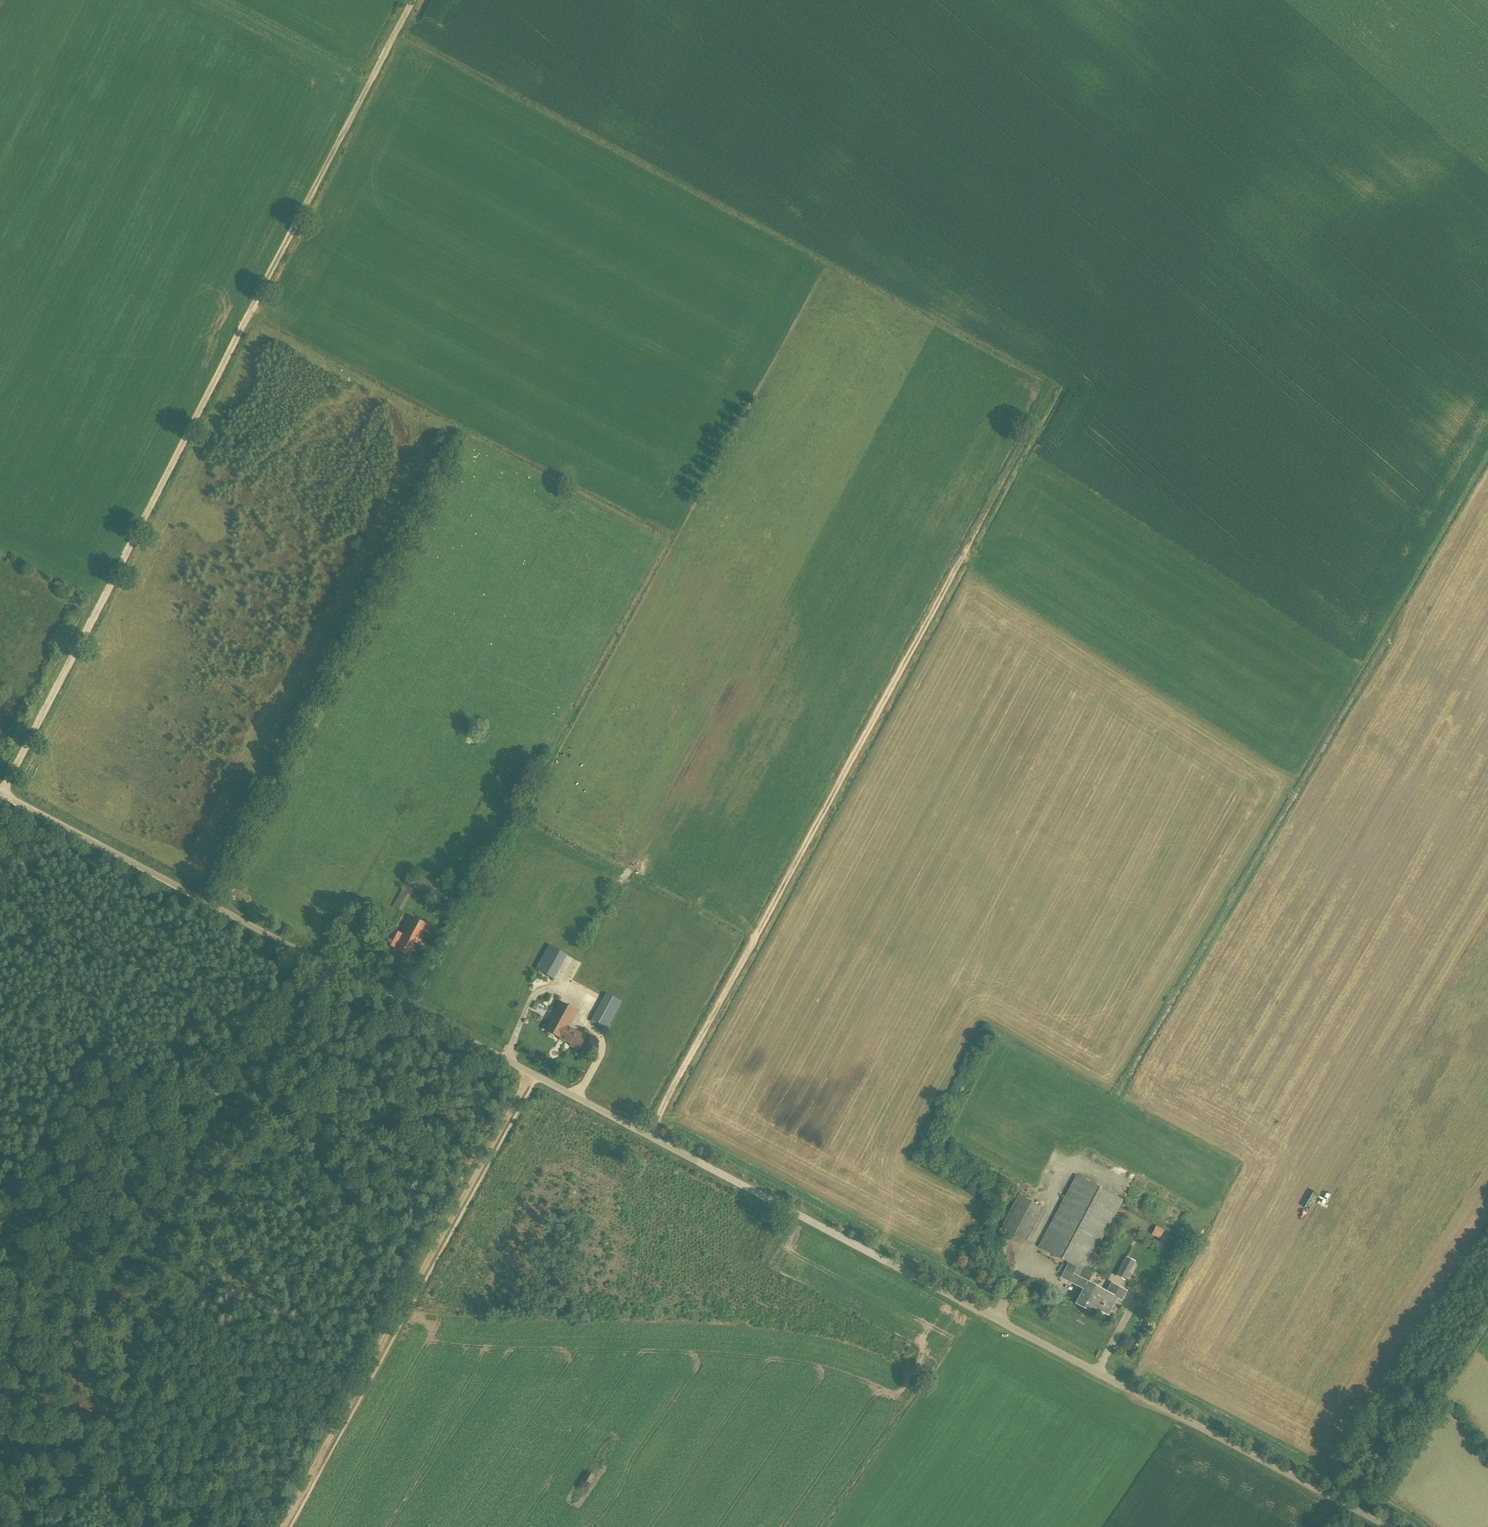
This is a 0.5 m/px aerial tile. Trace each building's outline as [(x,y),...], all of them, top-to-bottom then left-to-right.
[(393,906),(402,911),(413,890),(404,885),(393,906)] [(419,943),(421,944),(430,927),(409,915),(400,933),(392,929),(385,943),(395,948),(394,949),(411,958),(419,943)] [(535,969),(554,979),(567,955),(549,945),(535,969)] [(592,1019),(608,1028),(622,1002),(606,993),(592,1019)] [(559,1002),(550,1019),(551,1020),(546,1030),(571,1044),(570,1045),(578,1050),(585,1036),(568,1027),(577,1011),(559,1002)] [(1092,1312),(1094,1308),(1103,1290),(1088,1282),(1093,1272),(1087,1268),(1123,1200),(1076,1175),(1038,1247),(1068,1263),(1061,1277),(1083,1289),(1075,1303),(1092,1312)] [(1018,1194),(1001,1227),(1027,1241),(1045,1208),(1018,1194)] [(1159,1237),(1163,1229),(1156,1226),(1152,1234),(1159,1237)] [(1162,1237),(1169,1240),(1173,1232),(1166,1228),(1162,1237)] [(1123,1263),(1121,1267),(1116,1276),(1124,1280),(1129,1270),(1127,1265),(1123,1263)] [(1103,1290),(1094,1308),(1108,1315),(1117,1298),(1121,1300),(1126,1291),(1111,1283),(1107,1292),(1103,1290)] [(587,1471),(578,1487),(586,1492),(595,1475),(587,1471)]
